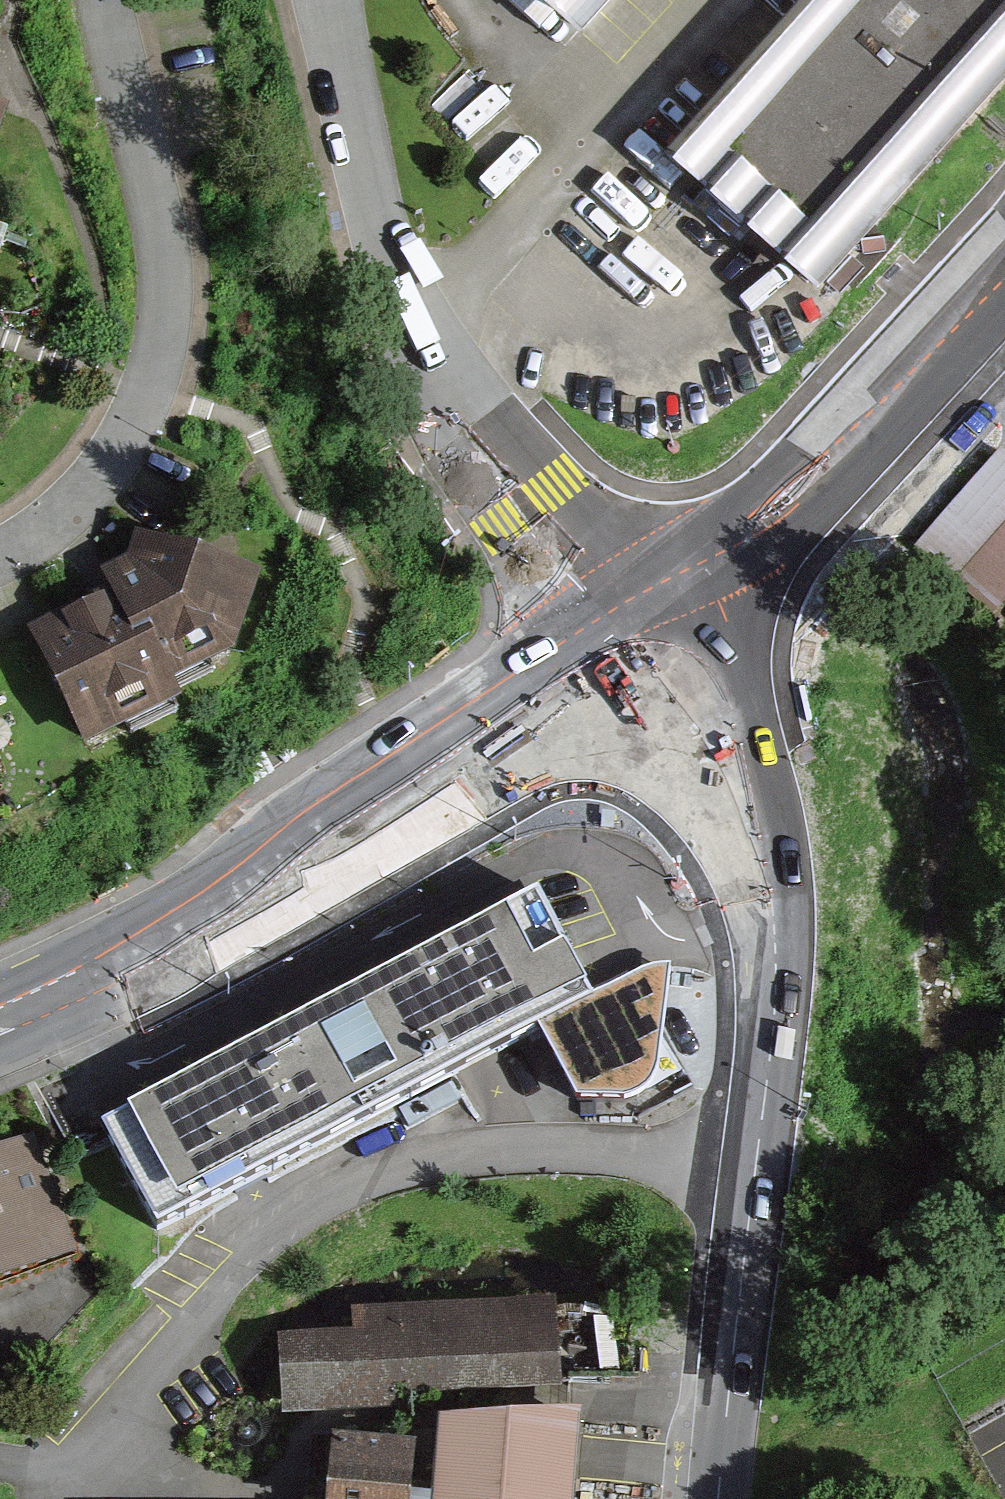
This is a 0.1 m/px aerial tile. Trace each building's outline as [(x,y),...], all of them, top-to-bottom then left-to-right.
[(566,30),(593,0),(532,0),(566,30)] [(826,1),(675,170),(807,287),(1004,64),(1004,0),(827,0),(826,1)] [(1001,461),(919,554),(991,616),(1004,600),(1004,464),(1001,461)] [(159,688),(217,662),(245,582),(128,541),(118,570),(91,582),(102,607),(28,640),(77,748),(168,707),(159,688)] [(594,997),(537,890),(103,1122),(160,1228),(594,997)] [(0,1148),(0,1285),(72,1258),(28,1138),(0,1148)] [(278,1333),(283,1410),(561,1395),(556,1294),(352,1305),(353,1329),(278,1333)] [(581,1407),(440,1414),(433,1498),(573,1498),(581,1407)] [(318,1445),(315,1498),(399,1498),(401,1449),(318,1445)]
